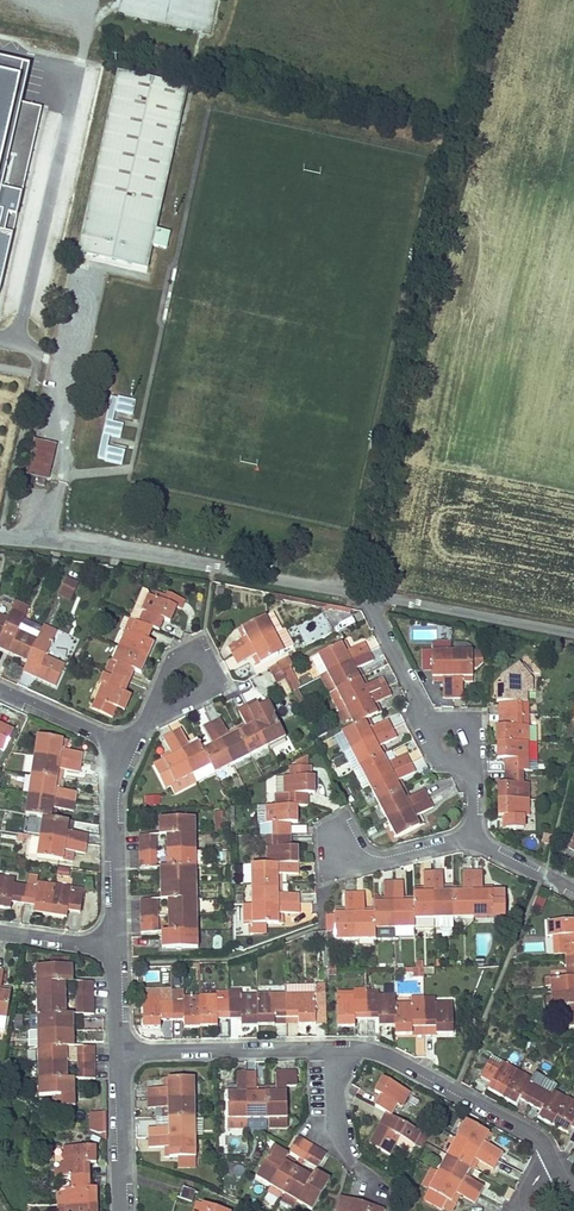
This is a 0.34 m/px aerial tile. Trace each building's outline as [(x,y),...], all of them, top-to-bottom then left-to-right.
[(0,63),(0,247),(11,198),(31,111),(20,109),(21,100),(28,70),(0,63)] [(187,87),(117,72),(77,252),(147,267),(152,245),(166,248),(169,232),(156,229),(187,87)] [(120,400),(113,398),(99,459),(106,460),(106,462),(123,466),(127,452),(109,448),(111,437),(122,440),(125,426),(114,423),(117,412),(135,416),(138,402),(120,398),(120,400)] [(47,480),(55,444),(35,440),(26,476),(47,480)] [(36,480),(26,477),(24,483),(35,486),(36,480)] [(65,578),(59,591),(71,597),(77,584),(65,578)] [(136,622),(142,624),(147,613),(141,610),(148,595),(149,595),(148,591),(143,589),(130,619),(136,622)] [(59,591),(58,594),(70,599),(71,597),(59,591)] [(166,597),(157,593),(155,598),(164,602),(166,597)] [(147,613),(142,624),(152,629),(159,632),(162,623),(159,622),(160,619),(164,620),(170,623),(174,615),(177,608),(181,609),(184,601),(168,594),(166,597),(164,602),(155,598),(149,595),(148,595),(141,610),(147,613)] [(323,608),(329,605),(273,594),(272,600),(282,602),(282,600),(323,608)] [(4,650),(6,646),(10,648),(8,652),(13,654),(28,661),(37,640),(19,631),(24,619),(29,609),(16,603),(9,618),(0,637),(0,649),(4,650)] [(9,618),(0,614),(0,637),(9,618)] [(228,647),(233,656),(274,634),(265,616),(242,629),(247,638),(243,639),(228,647)] [(19,631),(37,640),(43,627),(24,619),(19,631)] [(130,619),(125,630),(125,631),(131,633),(136,622),(130,619)] [(119,646),(147,658),(154,643),(147,640),(144,639),(146,636),(148,637),(152,629),(142,624),(136,622),(131,633),(125,631),(119,646)] [(28,661),(23,672),(32,676),(33,672),(37,673),(35,677),(47,683),(56,686),(65,665),(46,656),(57,631),(44,625),(43,627),(37,640),(28,661)] [(242,629),(239,630),(243,639),(247,638),(242,629)] [(274,634),(283,650),(290,646),(282,630),(274,634)] [(274,634),(233,656),(238,665),(253,657),(256,655),(261,664),(284,652),(283,650),(274,634)] [(349,651),(344,642),(341,644),(346,653),(349,651)] [(369,652),(364,643),(349,651),(346,653),(341,644),(318,655),(318,656),(327,673),(369,652)] [(113,675),(129,682),(133,674),(130,673),(131,669),(134,671),(141,673),(144,666),(147,658),(119,646),(112,661),(118,663),(113,674),(113,675)] [(373,660),(369,652),(327,673),(336,691),(359,679),(355,670),(358,668),(373,660)] [(443,699),(453,699),(452,652),(432,652),(432,678),(442,678),(443,682),(443,699)] [(472,652),(452,652),(453,699),(463,699),(462,682),(462,678),(473,678),(472,652)] [(256,655),(253,657),(257,666),(261,664),(256,655)] [(320,676),(327,673),(318,656),(311,659),(320,676)] [(276,664),(282,675),(291,671),(291,670),(290,667),(285,659),(276,664)] [(112,661),(109,660),(105,670),(113,674),(118,663),(112,661)] [(496,703),(499,703),(507,702),(508,706),(504,706),(504,714),(522,714),(522,702),(527,702),(527,691),(532,691),(532,680),(519,664),(501,679),(501,686),(496,686),(496,703)] [(282,675),(286,683),(288,682),(293,679),(295,678),(291,671),(282,675)] [(112,676),(103,673),(99,682),(103,684),(108,686),(112,676)] [(321,676),(330,694),(336,691),(327,673),(321,676)] [(129,682),(113,675),(112,676),(108,686),(103,684),(92,709),(112,718),(116,708),(124,712),(127,704),(131,696),(124,693),(121,692),(123,689),(126,690),(129,682)] [(364,688),(359,679),(336,691),(345,708),(387,687),(382,678),(367,686),(364,688)] [(292,690),(298,687),(293,679),(288,682),(292,690)] [(387,687),(345,708),(355,726),(364,721),(368,719),(378,714),(373,705),(376,703),(391,695),(387,687)] [(291,692),(300,710),(306,707),(296,689),(291,692)] [(330,694),(339,711),(345,708),(336,691),(330,694)] [(255,700),(246,705),(268,746),(286,737),(274,714),(265,719),(263,715),(255,700)] [(499,703),(499,715),(504,714),(504,706),(508,706),(507,702),(499,703)] [(376,703),(373,705),(378,714),(381,712),(376,703)] [(247,728),(238,732),(250,755),(268,746),(246,705),(237,709),(245,724),(247,728)] [(272,710),(263,715),(265,719),(274,714),(272,710)] [(522,714),(504,714),(504,726),(500,726),(497,726),(497,743),(528,743),(528,722),(529,722),(529,714),(528,714),(522,714)] [(220,718),(211,723),(233,764),(250,755),(238,732),(230,737),(228,733),(220,718)] [(373,728),(368,719),(364,721),(369,730),(373,728)] [(355,726),(341,733),(351,750),(392,729),(388,720),(373,728),(369,730),(364,721),(355,726)] [(4,751),(13,729),(1,724),(0,723),(0,749),(4,751)] [(211,765),(215,773),(233,764),(211,723),(203,727),(210,742),(212,746),(203,750),(211,765)] [(180,729),(171,733),(181,752),(193,775),(211,765),(203,750),(201,747),(199,742),(190,747),(188,744),(180,729)] [(392,729),(351,750),(360,768),(383,756),(378,747),(382,746),(397,738),(392,729)] [(172,756),(163,761),(175,784),(176,784),(192,775),(193,775),(181,752),(171,733),(163,738),(170,753),(172,756)] [(37,736),(34,756),(81,763),(82,753),(65,750),(62,750),(63,740),(37,736)] [(188,744),(190,747),(199,742),(197,739),(188,744)] [(210,742),(201,747),(203,750),(212,746),(210,742)] [(504,760),(505,772),(523,771),(528,771),(528,754),(528,743),(497,743),(497,760),(504,760)] [(536,743),(528,743),(528,754),(536,754),(536,743)] [(344,754),(353,771),(360,768),(351,750),(344,754)] [(170,753),(161,757),(163,761),(172,756),(170,753)] [(338,775),(350,769),(344,754),(332,760),(338,775)] [(383,756),(360,768),(369,785),(410,764),(406,755),(391,763),(387,765),(383,756)] [(81,763),(34,756),(31,775),(57,779),(59,769),(62,770),(79,772),(81,763)] [(307,756),(297,762),(296,767),(307,767),(307,756)] [(410,764),(369,785),(378,803),(401,791),(396,782),(400,780),(415,773),(410,764)] [(290,767),(290,777),(311,777),(310,767),(307,767),(296,767),(290,767)] [(353,771),(362,789),(369,785),(360,768),(353,771)] [(497,784),(498,800),(529,800),(529,783),(523,783),(523,771),(505,772),(505,780),(508,780),(509,783),(505,784),(497,784)] [(31,775),(28,795),(75,802),(76,792),(59,789),(56,789),(57,779),(31,775)] [(176,784),(179,791),(196,782),(192,775),(176,784)] [(276,795),(276,807),(297,806),(308,806),(307,798),(303,798),(303,794),(307,794),(315,794),(314,777),(311,777),(290,777),(284,777),(284,778),(284,795),(276,795)] [(284,795),(284,778),(276,778),(276,795),(284,795)] [(401,791),(378,803),(387,820),(429,799),(424,790),(409,798),(405,800),(401,791)] [(28,795),(25,814),(29,815),(51,818),(53,808),(57,809),(73,811),(75,802),(28,795)] [(160,796),(144,796),(145,805),(160,805),(160,796)] [(429,799),(387,820),(396,838),(419,826),(415,817),(418,815),(433,807),(429,799)] [(529,800),(498,800),(498,817),(502,817),(505,817),(505,829),(524,829),(523,817),(535,817),(535,816),(535,800),(529,800)] [(544,800),(535,800),(535,816),(544,816),(544,800)] [(276,807),(266,807),(267,824),(272,824),(273,835),(290,835),(290,827),(286,827),(286,823),(290,823),(297,823),(297,806),(276,807)] [(267,824),(266,807),(258,807),(259,826),(261,826),(261,836),(267,836),(273,835),(272,824),(267,824)] [(40,835),(40,837),(86,844),(88,834),(71,832),(67,831),(69,821),(55,819),(51,818),(29,815),(27,833),(40,835)] [(418,815),(415,817),(419,826),(423,825),(418,815)] [(159,835),(167,835),(195,835),(195,818),(159,819),(159,826),(159,835)] [(139,835),(139,843),(156,843),(156,835),(139,835)] [(169,847),(170,851),(196,851),(195,835),(167,835),(167,843),(167,847),(169,847)] [(290,835),(273,835),(273,847),(267,847),(267,864),(298,864),(298,847),(291,847),(287,847),(287,843),(291,843),(290,835)] [(40,837),(37,857),(63,861),(64,851),(73,852),(85,854),(86,844),(40,837)] [(156,843),(139,843),(139,852),(156,852),(156,843)] [(64,851),(63,861),(72,862),(73,852),(64,851)] [(167,860),(167,867),(196,867),(196,851),(170,851),(170,855),(167,855),(167,860)] [(156,852),(139,852),(139,860),(156,860),(156,852)] [(139,860),(140,868),(156,868),(156,860),(139,860)] [(251,865),(252,885),(278,884),(277,874),(281,874),(298,874),(298,864),(267,864),(251,865)] [(160,878),(160,884),(170,884),(170,879),(167,879),(167,867),(160,868),(160,878)] [(167,867),(167,879),(170,879),(170,884),(196,883),(196,867),(167,867)] [(60,868),(59,875),(69,877),(70,870),(60,868)] [(474,918),(472,871),(462,871),(463,888),(463,892),(453,892),(454,918),(474,918)] [(472,871),(474,918),(494,917),(494,916),(493,905),(504,904),(505,904),(505,891),(492,891),(483,891),(482,888),(482,871),(472,871)] [(424,893),(413,893),(413,898),(414,902),(414,919),(415,919),(434,919),(433,872),(423,872),(423,889),(424,893)] [(443,872),(433,872),(434,919),(435,918),(453,918),(454,918),(453,892),(443,892),(443,888),(443,872)] [(26,886),(14,885),(15,879),(0,877),(0,908),(4,909),(10,910),(11,903),(12,900),(15,900),(15,903),(23,905),(26,886)] [(374,914),(375,929),(394,929),(393,882),(383,882),(384,899),(384,903),(374,903),(374,910),(374,914)] [(403,882),(393,882),(394,929),(396,929),(413,928),(414,928),(414,919),(414,902),(403,902),(403,899),(403,882)] [(26,886),(23,905),(32,906),(32,902),(36,903),(35,906),(34,913),(40,914),(50,916),(55,885),(39,883),(38,888),(28,887),(26,886)] [(168,888),(168,900),(197,899),(196,883),(170,884),(170,888),(168,888)] [(160,891),(161,900),(168,900),(168,888),(170,888),(170,884),(160,884),(160,891)] [(252,885),(252,904),(299,903),(299,894),(288,894),(278,894),(278,884),(252,885)] [(287,884),(281,884),(278,884),(278,894),(288,894),(287,884)] [(55,885),(50,916),(67,918),(68,911),(68,908),(72,908),(71,912),(80,913),(84,889),(55,885)] [(335,940),(355,940),(354,893),(344,894),(345,910),(345,914),(334,915),(326,915),(327,930),(335,930),(335,940)] [(354,893),(355,940),(375,940),(375,929),(374,914),(364,914),(364,910),(364,893),(354,893)] [(547,900),(537,896),(531,910),(541,914),(547,900)] [(140,900),(140,908),(157,908),(157,899),(140,900)] [(171,912),(171,916),(197,915),(197,899),(168,900),(168,907),(168,912),(171,912)] [(252,904),(252,925),(253,934),(267,934),(266,924),(278,924),(278,914),(283,914),(299,913),(299,903),(252,904)] [(252,904),(243,905),(244,925),(250,925),(252,925),(252,904)] [(493,905),(494,916),(504,916),(504,904),(493,905)] [(140,908),(140,916),(157,916),(157,908),(140,908)] [(168,926),(168,932),(197,931),(197,915),(171,916),(171,920),(168,920),(168,926)] [(140,916),(141,924),(158,924),(157,916),(140,916)] [(435,918),(435,929),(453,928),(453,918),(435,918)] [(434,919),(415,919),(415,928),(434,928),(434,919)] [(547,921),(547,935),(552,935),(553,954),(565,954),(566,956),(573,956),(573,919),(547,921)] [(141,924),(141,933),(158,932),(158,924),(141,924)] [(414,937),(413,928),(396,929),(396,937),(414,937)] [(161,941),(162,948),(198,948),(197,931),(168,932),(161,932),(161,941)] [(305,935),(306,942),(323,939),(324,981),(328,981),(328,970),(328,964),(327,931),(313,932),(305,935)] [(524,939),(524,953),(544,952),(544,939),(524,939)] [(566,956),(567,977),(551,978),(551,979),(545,979),(546,986),(551,986),(552,992),(573,991),(573,956),(566,956)] [(36,967),(37,983),(65,983),(73,982),(72,972),(72,966),(36,967)] [(168,984),(169,970),(146,968),(146,980),(161,981),(161,984),(168,984)] [(416,968),(413,968),(414,978),(423,977),(422,968),(416,968)] [(6,1019),(7,1019),(11,993),(0,992),(1,988),(4,971),(0,971),(0,1018),(6,1019)] [(76,982),(76,990),(93,990),(93,981),(76,982)] [(65,989),(65,983),(37,983),(37,999),(63,999),(63,995),(66,995),(65,989)] [(285,985),(286,994),(314,993),(314,984),(285,985)] [(323,984),(314,984),(314,993),(315,1023),(324,1023),(323,984)] [(285,985),(257,986),(257,995),(274,994),(286,994),(285,985)] [(354,996),(354,1002),(366,1002),(366,992),(366,989),(354,989),(354,992),(354,996)] [(76,990),(76,998),(93,998),(93,990),(76,990)] [(142,990),(142,997),(159,997),(160,1003),(171,1002),(171,994),(159,994),(159,990),(142,990)] [(228,990),(229,1001),(241,1001),(240,995),(241,995),(241,990),(228,990)] [(552,992),(552,996),(546,997),(547,1004),(552,1004),(553,1006),(569,1005),(570,1027),(573,1026),(573,991),(552,992)] [(171,992),(171,994),(171,1002),(183,1002),(183,996),(183,992),(171,992)] [(378,992),(366,992),(366,1002),(378,1001),(378,996),(378,992)] [(286,1000),(286,1018),(298,1018),(298,1023),(298,1025),(306,1024),(315,1024),(315,1023),(314,993),(286,994),(286,1000)] [(257,995),(258,1026),(267,1025),(274,1025),(274,1024),(274,1018),(286,1018),(286,1000),(274,1000),(274,994),(257,995)] [(229,1001),(229,1019),(237,1019),(237,1016),(241,1016),(241,1019),(241,1026),(246,1026),(258,1026),(257,995),(241,995),(240,995),(241,1001),(229,1001)] [(366,1002),(366,1020),(375,1020),(375,1016),(378,1016),(378,1020),(379,1027),(382,1027),(395,1026),(395,1004),(394,995),(378,996),(378,1001),(366,1002)] [(171,1002),(172,1021),(180,1021),(180,1017),(184,1017),(184,1021),(184,1027),(201,1027),(200,996),(183,996),(183,1002),(171,1002)] [(200,996),(201,1027),(212,1027),(217,1027),(217,1020),(217,1016),(221,1016),(221,1020),(229,1019),(229,1001),(217,1001),(217,996),(200,996)] [(337,997),(338,1028),(350,1027),(355,1027),(355,1020),(354,1017),(358,1017),(358,1020),(366,1020),(366,1002),(354,1002),(354,996),(337,997)] [(142,997),(143,1028),(160,1028),(160,1021),(160,1018),(163,1017),(164,1021),(172,1021),(171,1002),(160,1003),(159,997),(142,997)] [(76,998),(77,1007),(93,1006),(93,998),(76,998)] [(37,999),(37,1015),(66,1015),(66,1007),(66,1002),(63,1002),(63,999),(37,999)] [(411,1004),(411,1009),(423,1009),(423,999),(411,999),(411,1004)] [(423,999),(423,1009),(435,1009),(435,1003),(435,999),(423,999)] [(423,1009),(424,1028),(432,1027),(432,1024),(436,1024),(436,1027),(436,1034),(443,1034),(453,1034),(452,1003),(435,1003),(435,1009),(423,1009)] [(395,1026),(395,1035),(405,1035),(412,1035),(412,1028),(424,1028),(423,1009),(411,1009),(411,1004),(395,1004),(395,1026)] [(77,1007),(77,1015),(94,1015),(93,1006),(77,1007)] [(37,1015),(38,1031),(64,1031),(64,1027),(66,1027),(66,1015),(37,1015)] [(64,1027),(64,1031),(73,1031),(73,1022),(73,1015),(66,1015),(66,1027),(64,1027)] [(432,1024),(432,1027),(424,1028),(424,1034),(436,1034),(436,1027),(436,1024),(432,1024)] [(64,1031),(38,1031),(38,1048),(67,1047),(66,1035),(64,1035),(64,1031)] [(73,1031),(64,1031),(64,1035),(66,1035),(67,1047),(74,1047),(74,1037),(73,1031)] [(77,1046),(77,1055),(94,1054),(94,1046),(77,1046)] [(67,1047),(38,1048),(38,1050),(38,1062),(38,1064),(64,1063),(64,1059),(67,1059),(67,1054),(67,1047)] [(38,1062),(38,1050),(30,1051),(30,1062),(38,1062)] [(77,1055),(78,1063),(95,1063),(94,1054),(77,1055)] [(487,1090),(502,1098),(517,1071),(503,1063),(500,1068),(489,1062),(480,1077),(488,1082),(490,1078),(493,1080),(491,1083),(487,1090)] [(64,1063),(38,1064),(39,1080),(67,1079),(67,1067),(64,1067),(64,1063)] [(78,1063),(78,1071),(95,1071),(95,1063),(78,1063)] [(78,1071),(78,1080),(95,1079),(95,1071),(78,1071)] [(266,1093),(267,1119),(269,1119),(286,1118),(287,1118),(286,1087),(297,1087),(296,1071),(284,1071),(276,1072),(276,1089),(276,1092),(266,1093)] [(517,1071),(502,1098),(517,1106),(520,1100),(522,1097),(525,1099),(523,1102),(531,1106),(540,1090),(529,1084),(532,1079),(517,1071)] [(227,1094),(227,1119),(247,1119),(246,1072),(245,1072),(236,1073),(237,1083),(237,1093),(227,1094)] [(246,1072),(247,1119),(267,1119),(266,1093),(256,1093),(256,1089),(256,1072),(246,1072)] [(379,1099),(375,1107),(386,1112),(391,1115),(397,1104),(402,1107),(410,1092),(383,1077),(379,1084),(375,1092),(381,1096),(384,1097),(382,1101),(379,1099)] [(147,1089),(148,1099),(194,1098),(194,1078),(168,1078),(168,1089),(164,1089),(147,1089)] [(67,1079),(39,1080),(39,1096),(54,1096),(63,1096),(75,1096),(74,1083),(74,1079),(67,1079)] [(545,1080),(540,1090),(550,1096),(553,1091),(556,1086),(545,1080)] [(226,1083),(227,1094),(237,1093),(237,1083),(226,1083)] [(540,1090),(531,1106),(538,1110),(540,1107),(543,1109),(542,1112),(538,1118),(544,1121),(553,1126),(567,1099),(553,1091),(550,1096),(540,1090)] [(169,1108),(169,1118),(195,1117),(194,1098),(148,1099),(148,1109),(156,1108),(169,1108)] [(568,1134),(571,1127),(573,1124),(573,1125),(573,1102),(567,1099),(553,1126),(568,1134)] [(156,1108),(156,1118),(169,1118),(169,1108),(156,1108)] [(391,1115),(386,1112),(381,1121),(384,1123),(382,1126),(379,1124),(374,1134),(369,1144),(390,1155),(396,1144),(400,1136),(414,1144),(421,1132),(391,1115)] [(106,1132),(106,1113),(90,1114),(90,1130),(98,1133),(106,1132)] [(148,1128),(148,1138),(195,1137),(195,1117),(169,1118),(169,1128),(156,1128),(148,1128)] [(156,1118),(156,1128),(169,1128),(169,1118),(156,1118)] [(269,1119),(269,1128),(286,1128),(286,1118),(269,1119)] [(227,1130),(247,1129),(247,1119),(227,1119),(227,1130)] [(422,1130),(421,1132),(429,1136),(435,1126),(435,1125),(426,1120),(424,1121),(420,1129),(422,1130)] [(489,1133),(466,1120),(457,1138),(498,1160),(502,1151),(487,1143),(484,1142),(489,1133)] [(421,1132),(414,1144),(422,1149),(425,1143),(429,1136),(421,1132)] [(489,1133),(484,1142),(487,1143),(492,1134),(489,1133)] [(400,1136),(396,1144),(410,1151),(414,1144),(400,1136)] [(169,1147),(170,1158),(177,1157),(178,1167),(196,1167),(195,1137),(148,1138),(149,1148),(166,1148),(169,1147)] [(298,1137),(289,1152),(296,1156),(305,1141),(298,1137)] [(498,1160),(457,1138),(447,1155),(470,1167),(475,1159),(478,1161),(493,1169),(498,1160)] [(305,1141),(296,1156),(304,1160),(312,1145),(305,1141)] [(319,1150),(312,1145),(304,1160),(311,1164),(319,1150)] [(96,1147),(64,1147),(64,1163),(60,1163),(60,1168),(60,1177),(71,1176),(89,1176),(89,1167),(82,1167),(81,1164),(89,1164),(96,1163),(96,1147)] [(279,1161),(283,1164),(284,1161),(288,1155),(284,1153),(274,1147),(270,1153),(281,1159),(279,1161)] [(326,1154),(319,1150),(311,1164),(318,1168),(326,1154)] [(281,1159),(270,1153),(255,1177),(270,1186),(283,1164),(279,1161),(281,1159)] [(470,1167),(447,1155),(438,1172),(479,1195),(484,1186),(476,1182),(465,1176),(470,1167)] [(478,1161),(475,1159),(470,1167),(473,1169),(478,1161)] [(283,1164),(270,1186),(284,1194),(298,1169),(292,1166),(288,1163),(286,1166),(283,1164)] [(470,1167),(465,1176),(476,1182),(481,1173),(473,1169),(470,1167)] [(298,1169),(284,1194),(298,1202),(311,1180),(307,1178),(309,1175),(302,1172),(298,1169)] [(438,1172),(431,1169),(422,1186),(429,1189),(438,1172)] [(311,1180),(298,1202),(312,1210),(330,1180),(320,1174),(316,1171),(312,1177),(311,1180)] [(479,1195),(438,1172),(429,1189),(428,1190),(429,1190),(424,1200),(441,1209),(442,1209),(447,1200),(451,1202),(456,1193),(459,1195),(474,1203),(479,1195)] [(66,1204),(66,1205),(97,1205),(97,1198),(97,1188),(90,1188),(82,1189),(82,1185),(89,1185),(89,1176),(71,1176),(71,1189),(65,1189),(65,1192),(66,1204)] [(179,1198),(191,1202),(195,1191),(183,1187),(179,1198)] [(66,1204),(65,1192),(56,1193),(57,1205),(66,1204)] [(459,1195),(456,1193),(451,1202),(455,1204),(459,1195)] [(384,1208),(340,1196),(336,1210),(383,1210),(384,1208)] [(442,1209),(446,1210),(451,1210),(455,1204),(451,1202),(447,1200),(442,1209)]
